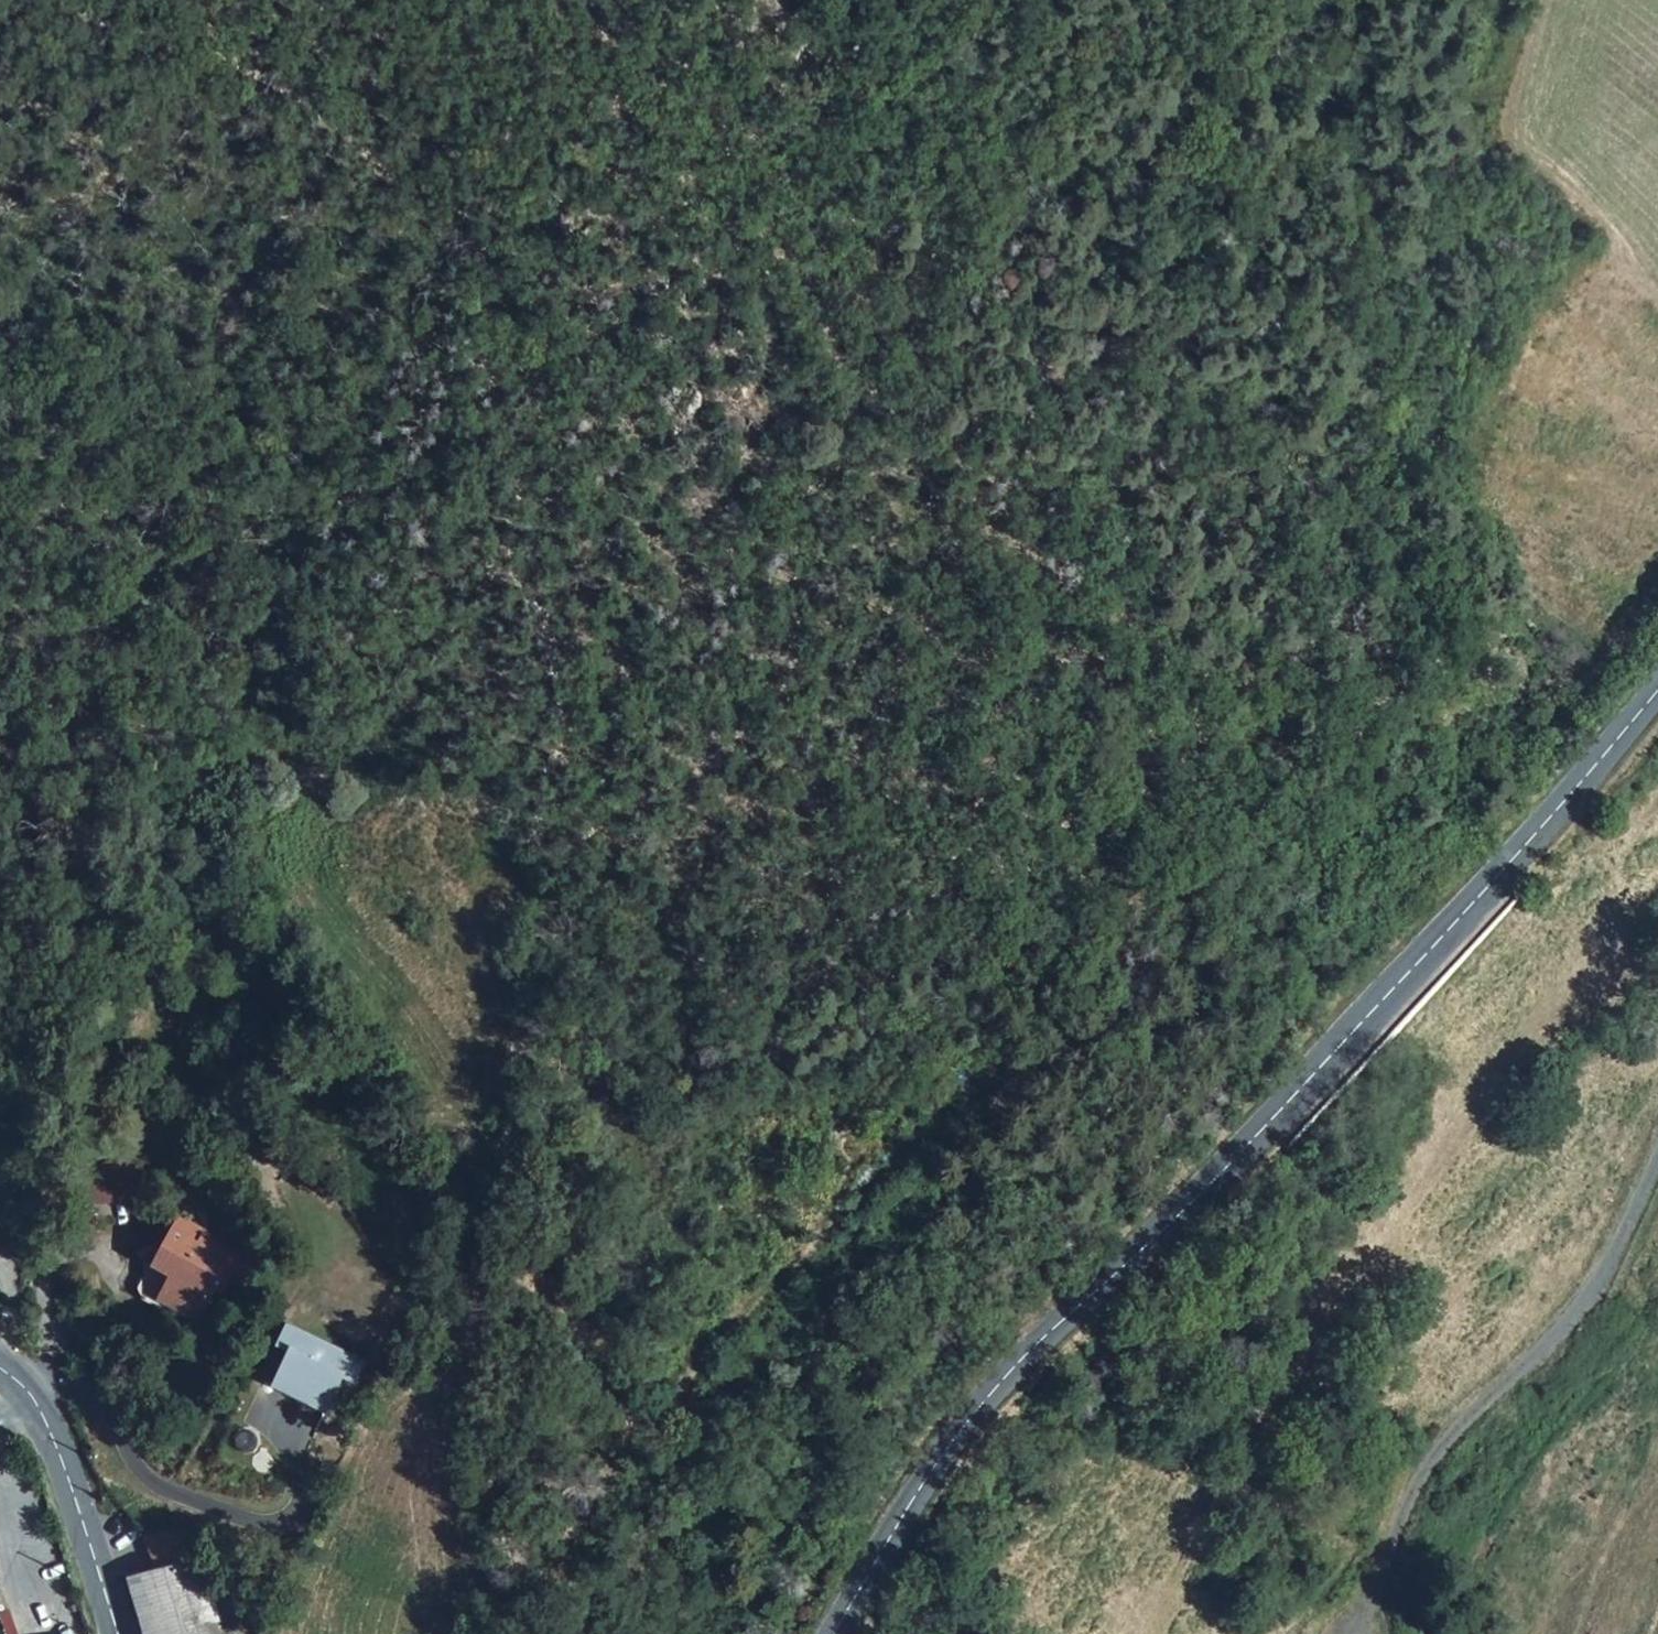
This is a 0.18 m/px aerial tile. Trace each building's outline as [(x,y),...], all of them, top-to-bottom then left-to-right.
[(197,1228),(180,1219),(155,1268),(172,1277),(160,1301),(199,1320),(216,1288),(223,1292),(242,1255),(205,1236),(200,1246),(190,1241),(197,1228)] [(172,1277),(162,1272),(141,1313),(209,1346),(234,1297),(223,1292),(216,1288),(199,1320),(160,1301),(172,1277)] [(283,1356),(267,1393),(324,1416),(339,1380),(354,1387),(366,1360),(284,1325),(272,1352),(283,1356)] [(346,1413),(353,1387),(338,1384),(331,1409),(346,1413)] [(247,1619),(223,1628),(200,1551),(186,1518),(145,1536),(166,1567),(129,1580),(145,1633),(251,1633),(247,1619)]
